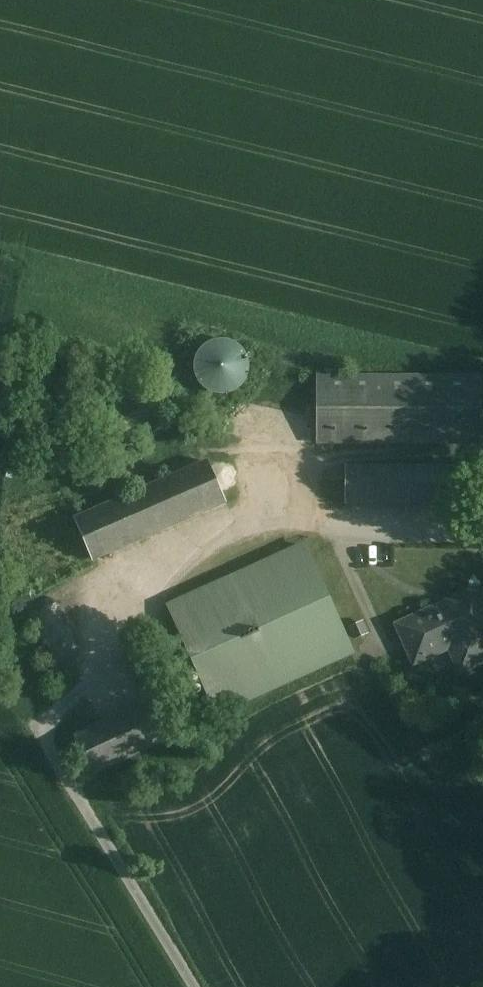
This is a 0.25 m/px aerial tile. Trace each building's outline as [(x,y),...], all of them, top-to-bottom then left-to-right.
[(208,344),(209,367),(214,367),(215,390),(243,388),(240,342),(208,344)] [(482,377),(318,376),(317,442),(482,443),(482,377)] [(208,463),(74,520),(92,560),(225,503),(208,463)] [(458,467),(346,467),(346,503),(458,503),(458,467)] [(304,546),(169,607),(218,712),(352,651),(304,546)] [(398,625),(414,660),(449,644),(461,671),(482,661),(482,605),(476,590),(398,625)] [(346,627),(352,640),(371,632),(365,619),(346,627)] [(159,698),(74,737),(91,774),(176,735),(159,698)]
